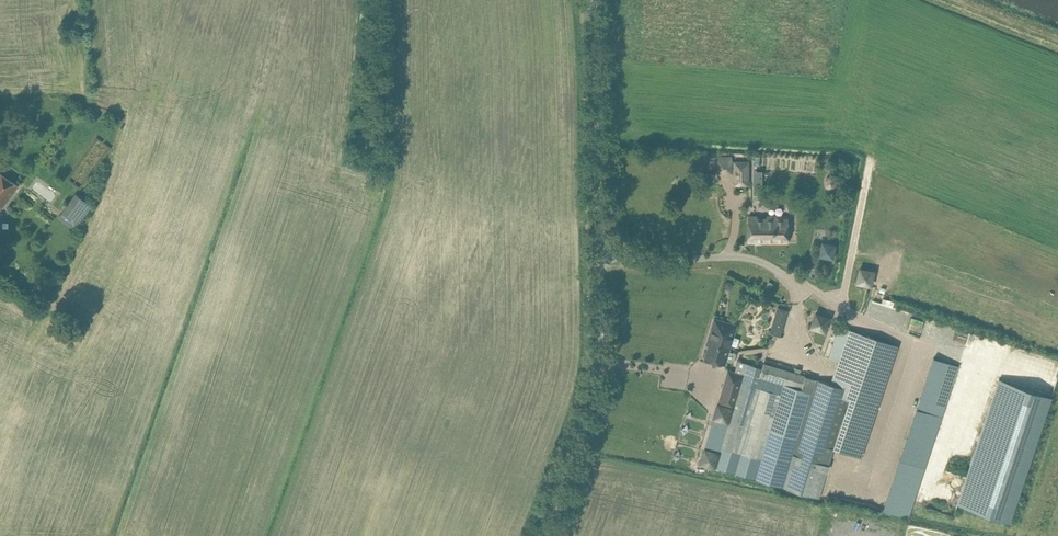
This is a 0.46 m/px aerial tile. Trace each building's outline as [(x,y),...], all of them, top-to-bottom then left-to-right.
[(749,161),(735,161),(735,184),(749,184),(749,161)] [(830,171),(830,185),(844,185),(844,171),(830,171)] [(0,175),(0,210),(16,186),(0,175)] [(92,204),(76,194),(59,218),(75,229),(92,204)] [(755,243),(787,243),(787,217),(748,217),(748,235),(755,235),(755,243)] [(822,242),(819,256),(833,258),(836,245),(822,242)] [(782,334),(788,311),(778,308),(770,330),(782,334)] [(816,313),(811,326),(825,331),(829,318),(816,313)] [(913,316),(909,326),(920,331),(924,321),(913,316)] [(708,344),(704,358),(725,364),(731,345),(729,344),(731,336),(734,336),(737,325),(714,318),(707,344),(708,344)] [(852,385),(850,389),(833,447),(860,457),(897,346),(840,326),(829,357),(851,365),(847,377),(851,379),(849,384),(852,385)] [(933,359),(883,511),(908,519),(958,368),(933,359)] [(800,390),(805,375),(764,363),(760,378),(800,390)] [(743,374),(728,370),(718,403),(734,407),(721,448),(761,460),(781,394),(741,383),(743,374)] [(818,497),(833,447),(850,389),(816,379),(783,487),(818,497)] [(957,504),(1010,521),(1051,397),(1035,392),(999,379),(957,504)]
